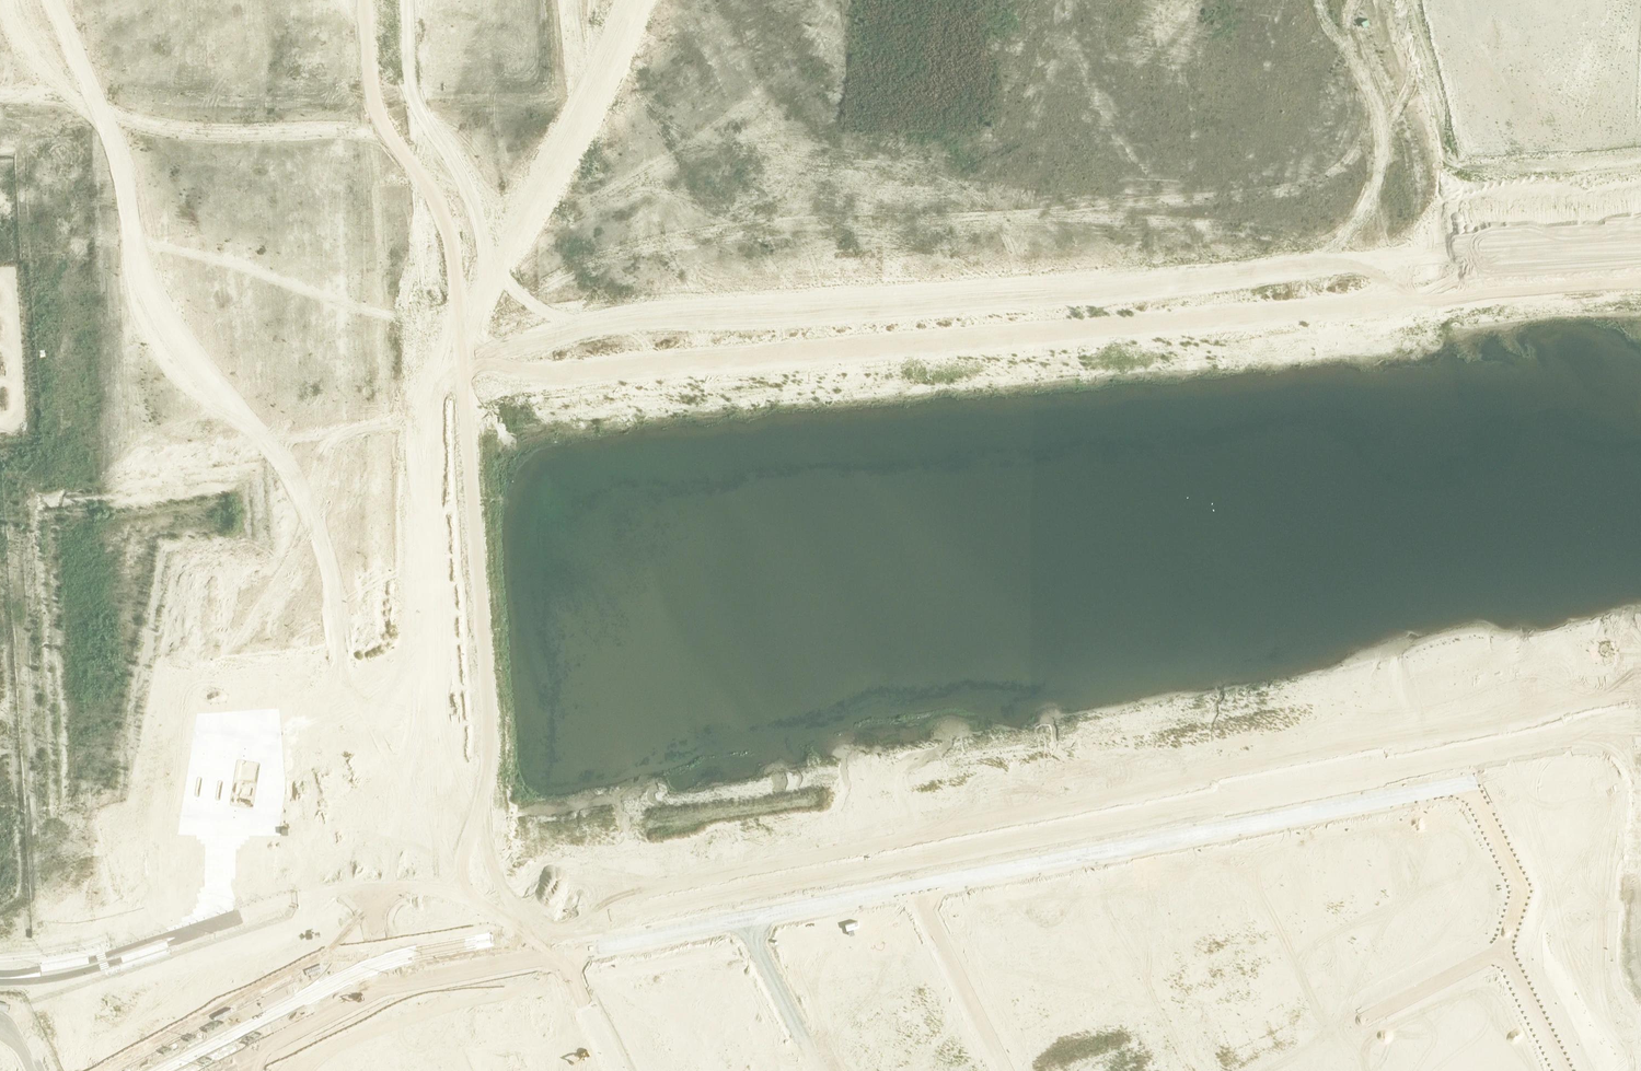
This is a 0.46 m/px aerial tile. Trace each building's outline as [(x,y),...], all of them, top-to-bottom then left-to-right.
[(243,762),(241,780),(256,782),(259,764),(243,762)] [(830,924),(818,927),(828,945),(839,943),(830,924)] [(818,927),(807,929),(816,947),(828,945),(818,927)] [(807,929),(795,931),(805,949),(816,947),(807,929)] [(795,931),(784,933),(793,952),(805,949),(795,931)] [(784,933),(773,935),(782,954),(793,952),(784,933)] [(720,945),(709,947),(718,966),(730,964),(720,945)] [(709,947),(697,949),(706,968),(718,966),(709,947)] [(697,949),(686,951),(695,970),(706,968),(697,949)] [(686,951),(674,954),(683,972),(695,970),(686,951)] [(644,959),(601,967),(614,992),(681,979),(679,979),(678,973),(683,973),(684,974),(683,972),(674,954),(656,957),(656,960),(645,962),(644,959)] [(812,963),(790,974),(795,984),(818,973),(812,963)] [(818,973),(795,984),(800,994),(823,983),(818,973)] [(737,979),(718,989),(723,999),(742,989),(737,979)] [(823,983),(800,994),(805,1004),(828,993),(823,983)] [(718,989),(708,994),(718,1013),(728,1008),(723,999),(718,989)] [(742,989),(723,999),(728,1008),(747,999),(742,989)] [(828,993),(805,1004),(810,1014),(833,1003),(828,993)] [(647,1003),(625,1014),(630,1024),(652,1013),(647,1003)] [(833,1003),(810,1014),(816,1025),(838,1013),(833,1003)] [(754,1011),(732,1022),(737,1033),(759,1022),(754,1011)] [(652,1013),(630,1024),(635,1034),(657,1023),(652,1013)] [(855,1019),(831,1031),(836,1041),(860,1029),(855,1019)] [(759,1022),(737,1033),(742,1043),(764,1032),(759,1022)] [(657,1023),(635,1034),(640,1044),(662,1033),(657,1023)] [(541,1044),(544,1052),(545,1052),(547,1059),(549,1058),(551,1065),(552,1065),(553,1070),(597,1070),(595,1068),(596,1067),(592,1061),(593,1061),(588,1055),(589,1054),(585,1048),(586,1048),(582,1042),(583,1041),(578,1035),(579,1035),(574,1027),(541,1044)] [(860,1029),(836,1041),(842,1053),(866,1041),(860,1029)] [(764,1032),(742,1043),(747,1053),(769,1042),(764,1032)] [(662,1033),(640,1044),(645,1054),(667,1043),(662,1033)] [(866,1041),(842,1053),(848,1064),(871,1052),(866,1041)] [(769,1042),(747,1053),(752,1063),(774,1052),(769,1042)] [(667,1043),(645,1054),(650,1063),(672,1053),(667,1043)] [(752,1063),(756,1070),(761,1070),(779,1062),(774,1052),(752,1063)] [(848,1064),(851,1070),(861,1070),(877,1063),(871,1052),(848,1064)] [(666,1070),(688,1070),(690,1070),(685,1060),(666,1070)] [(761,1070),(784,1070),(779,1062),(761,1070)] [(861,1070),(881,1070),(877,1063),(861,1070)]
